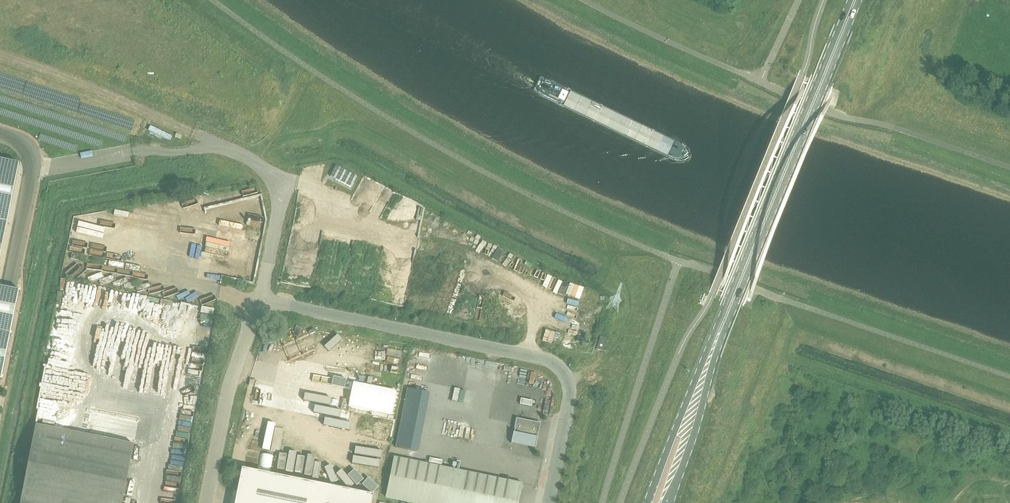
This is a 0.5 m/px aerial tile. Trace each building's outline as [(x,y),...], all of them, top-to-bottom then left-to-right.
[(19,163),(0,159),(0,258),(19,163)] [(357,177),(335,166),(330,176),(351,187),(357,177)] [(304,185),(303,191),(314,194),(316,188),(304,185)] [(330,192),(320,195),(323,203),(332,201),(330,192)] [(165,216),(175,203),(169,198),(159,211),(165,216)] [(224,199),(207,204),(209,211),(226,207),(224,199)] [(297,200),(295,211),(312,213),(313,202),(297,200)] [(428,233),(433,222),(430,220),(435,211),(422,205),(412,225),(428,233)] [(251,220),(251,210),(236,210),(236,220),(251,220)] [(112,223),(116,221),(112,212),(108,214),(112,223)] [(234,212),(223,214),(224,220),(235,218),(234,212)] [(102,216),(106,226),(111,225),(107,214),(102,216)] [(114,241),(109,233),(114,230),(112,226),(107,229),(99,215),(81,225),(87,236),(96,231),(97,233),(102,230),(103,232),(99,234),(106,246),(114,241)] [(210,237),(223,235),(220,223),(207,225),(210,237)] [(180,244),(196,247),(198,239),(195,238),(194,243),(181,241),(180,244)] [(106,266),(108,252),(88,249),(90,242),(73,239),(71,249),(72,249),(70,260),(106,266)] [(171,248),(165,248),(165,255),(180,255),(180,253),(187,253),(187,244),(171,244),(171,248)] [(120,264),(120,263),(109,261),(108,267),(124,269),(125,265),(120,264)] [(392,273),(392,265),(381,266),(381,273),(392,273)] [(65,278),(93,284),(95,276),(85,274),(84,275),(66,271),(65,278)] [(176,287),(168,289),(167,283),(152,287),(154,296),(177,291),(176,287)] [(1,379),(18,289),(0,285),(0,378),(1,379)] [(193,303),(195,295),(183,292),(181,300),(193,303)] [(607,338),(600,336),(596,349),(603,351),(607,338)] [(428,392),(406,387),(395,445),(417,449),(428,392)] [(516,418),(511,443),(535,448),(541,423),(516,418)] [(20,502),(122,502),(134,445),(36,425),(20,502)] [(387,492),(431,502),(520,502),(524,483),(396,452),(387,492)] [(373,495),(243,468),(236,502),(371,502),(373,495)]
